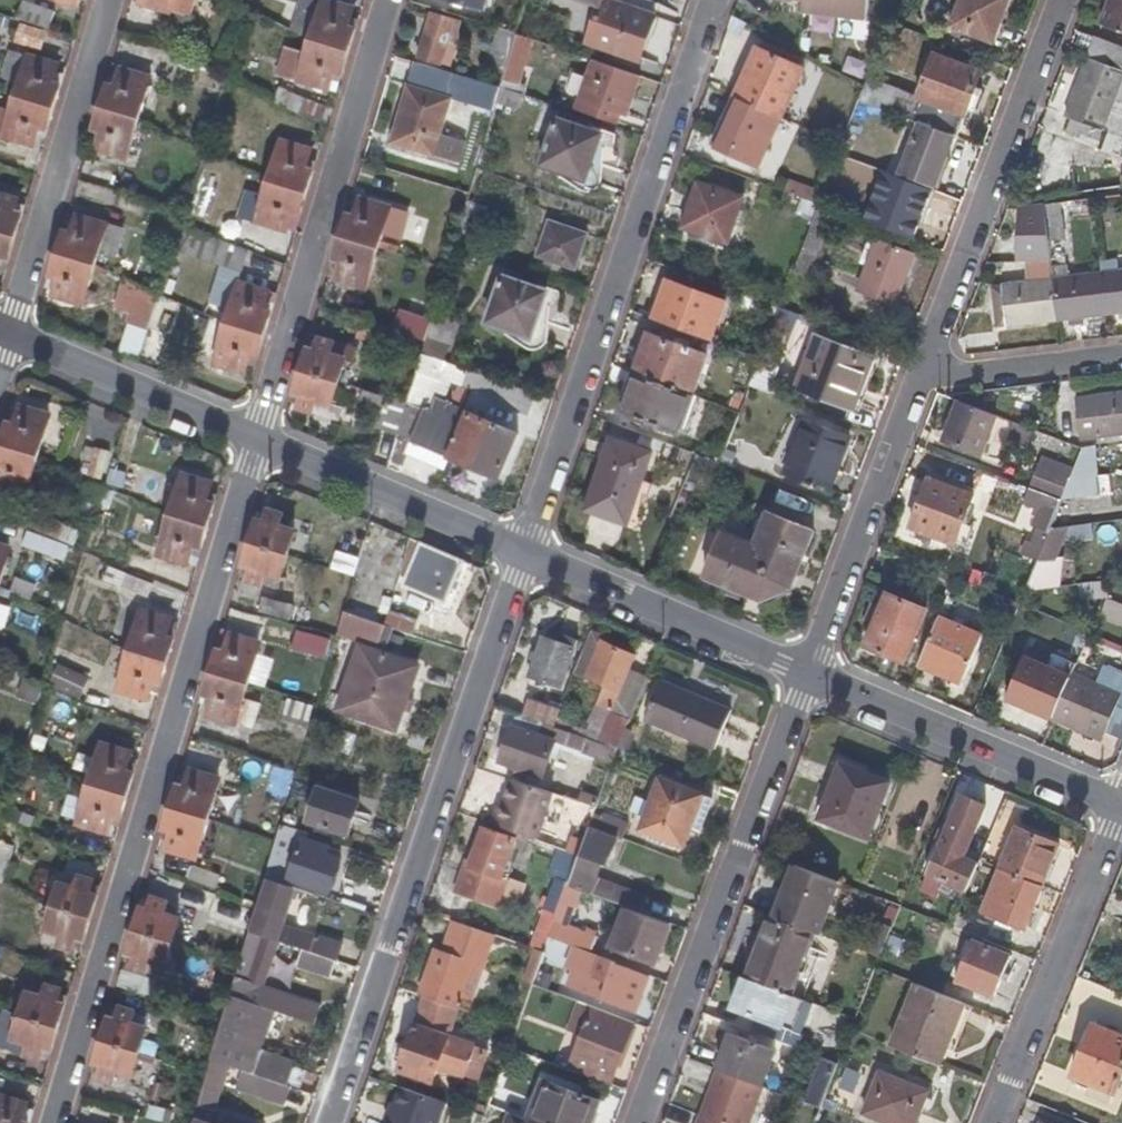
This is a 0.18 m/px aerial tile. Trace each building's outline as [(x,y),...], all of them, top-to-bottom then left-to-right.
[(27,0),(20,0),(14,16),(48,28),(54,10),(27,0)] [(140,1),(191,14),(195,0),(140,0),(140,1)] [(291,27),(311,38),(322,0),(300,0),(291,27)] [(311,38),(351,49),(357,27),(348,24),(351,16),(354,5),(335,0),(322,0),(311,38)] [(616,0),(603,0),(589,41),(642,59),(657,14),(616,0)] [(804,13),(836,16),(869,19),(871,0),(805,0),(804,13)] [(951,24),(995,41),(1010,0),(960,0),(951,24)] [(1101,23),(1121,31),(1121,0),(1110,0),(1101,23)] [(463,19),(432,11),(418,54),(445,63),(453,64),(460,44),(456,43),(463,19)] [(538,16),(525,12),(518,32),(536,38),(538,16)] [(360,19),(351,16),(348,24),(357,27),(360,19)] [(46,29),(18,21),(13,41),(41,49),(46,29)] [(518,32),(499,25),(486,66),(505,72),(518,32)] [(536,38),(518,32),(503,85),(526,92),(527,93),(530,84),(523,84),(536,38)] [(307,52),(285,45),(278,71),(301,77),(300,79),(331,87),(334,77),(336,69),(344,72),(351,49),(311,38),(307,52)] [(1089,56),(1067,114),(1076,116),(1069,135),(1100,147),(1120,97),(1121,98),(1121,53),(1095,42),(1090,57),(1089,56)] [(8,48),(0,71),(0,77),(18,82),(26,53),(8,48)] [(762,57),(755,53),(736,94),(783,116),(806,67),(765,49),(762,57)] [(984,70),(934,52),(910,118),(922,121),(953,133),(960,135),(984,70)] [(57,63),(26,53),(18,82),(14,94),(53,108),(60,84),(51,81),(57,63)] [(643,75),(594,58),(578,106),(621,122),(624,112),(630,114),(643,75)] [(472,76),(416,59),(392,141),(437,154),(438,152),(447,155),(452,138),(443,135),(454,93),(492,105),(498,85),(471,78),(472,76)] [(114,84),(106,81),(99,104),(138,115),(151,75),(119,66),(116,78),(114,84)] [(344,72),(336,69),(334,77),(342,79),(344,72)] [(116,78),(108,74),(106,81),(114,84),(116,78)] [(874,78),(871,86),(865,101),(893,111),(903,92),(874,78)] [(280,84),(273,99),(301,112),(328,123),(334,106),(280,84)] [(526,92),(503,85),(498,101),(521,109),(526,92)] [(0,107),(0,134),(4,135),(4,136),(33,145),(38,128),(47,130),(53,108),(14,94),(9,110),(0,107)] [(783,116),(736,94),(713,143),(761,165),(783,116)] [(99,104),(92,127),(102,130),(99,136),(96,149),(127,158),(138,115),(99,104)] [(605,132),(559,116),(543,163),(589,179),(605,132)] [(953,133),(922,121),(903,173),(934,185),(945,154),(953,133)] [(102,130),(92,127),(91,133),(99,136),(102,130)] [(312,147),(281,138),(269,180),(308,190),(315,168),(306,166),(309,158),(312,147)] [(951,156),(945,154),(934,185),(938,187),(951,156)] [(317,161),(309,158),(306,166),(315,168),(317,161)] [(114,169),(83,160),(77,179),(108,187),(114,169)] [(1074,174),(1077,192),(1121,186),(1121,167),(1091,172),(1074,174)] [(264,196),(247,190),(240,213),(259,219),(258,221),(289,229),(292,219),(294,211),(301,215),(308,190),(269,180),(264,196)] [(746,196),(700,180),(684,227),(731,242),(746,196)] [(826,190),(807,182),(803,195),(820,202),(826,190)] [(896,204),(903,207),(898,217),(919,225),(929,197),(902,187),(896,204)] [(355,211),(348,209),(341,235),(383,247),(385,239),(387,233),(403,239),(411,211),(393,205),(394,202),(360,192),(357,203),(355,211)] [(13,239),(21,212),(13,210),(16,199),(16,198),(3,194),(0,202),(0,234),(13,239)] [(820,202),(803,195),(797,212),(814,218),(820,202)] [(1095,196),(1068,199),(1069,208),(1083,207),(1083,212),(1097,211),(1095,196)] [(486,204),(469,198),(459,231),(476,236),(486,204)] [(24,203),(16,199),(13,210),(21,212),(24,203)] [(1063,200),(1046,203),(1050,240),(1068,238),(1063,200)] [(357,203),(351,201),(348,209),(355,211),(357,203)] [(820,202),(814,218),(805,243),(821,249),(838,209),(820,202)] [(1046,203),(1021,206),(1019,260),(1033,259),(1033,278),(1055,275),(1053,264),(1050,240),(1046,203)] [(301,215),(294,211),(292,219),(299,222),(301,215)] [(184,218),(164,212),(155,239),(175,245),(184,218)] [(202,212),(196,225),(241,243),(246,228),(202,212)] [(69,231),(62,228),(55,252),(94,262),(99,248),(117,253),(124,227),(74,213),(69,231)] [(588,233),(552,220),(540,253),(571,264),(573,256),(580,257),(588,233)] [(250,250),(182,229),(175,250),(222,265),(241,270),(243,271),(250,250)] [(0,234),(0,257),(7,259),(13,239),(0,234)] [(341,235),(334,259),(340,261),(338,269),(335,277),(370,287),(379,259),(383,247),(341,235)] [(917,253),(877,237),(858,288),(898,303),(917,253)] [(402,244),(385,239),(383,247),(399,252),(402,244)] [(821,249),(805,243),(801,254),(823,261),(826,250),(821,249)] [(94,262),(55,252),(49,274),(58,276),(52,294),(83,303),(94,262)] [(829,266),(801,254),(795,270),(823,281),(829,266)] [(580,257),(573,256),(571,264),(577,265),(580,257)] [(1120,257),(1102,258),(1104,269),(1121,267),(1120,257)] [(340,261),(334,259),(332,267),(338,269),(340,261)] [(1070,262),(1053,264),(1055,275),(1072,273),(1070,262)] [(241,270),(222,265),(211,302),(230,308),(238,280),(241,270)] [(993,293),(997,326),(1010,324),(1010,326),(1060,320),(1109,314),(1121,312),(1121,267),(1104,269),(1072,273),(1055,275),(1033,278),(1003,282),(1003,284),(1004,292),(993,293)] [(160,291),(122,274),(113,306),(129,311),(125,321),(148,328),(160,291)] [(550,289),(505,274),(489,321),(534,336),(550,289)] [(728,300),(668,278),(654,318),(713,340),(728,300)] [(269,289),(238,280),(230,308),(226,322),(265,333),(272,310),(263,307),(266,300),(269,289)] [(1003,284),(992,285),(993,293),(1004,292),(1003,284)] [(178,300),(160,291),(148,328),(164,333),(178,300)] [(403,307),(376,298),(368,317),(396,326),(403,307)] [(275,302),(266,300),(263,307),(272,310),(275,302)] [(436,308),(415,301),(412,310),(433,318),(436,308)] [(412,310),(403,307),(396,326),(395,328),(400,330),(427,339),(433,318),(412,310)] [(436,308),(433,318),(427,339),(423,352),(447,360),(460,317),(436,308)] [(395,328),(365,319),(360,335),(394,347),(400,330),(395,328)] [(265,333),(226,322),(213,362),(245,371),(248,361),(251,353),(259,356),(265,333)] [(712,353),(649,330),(635,369),(697,393),(712,353)] [(876,356),(816,333),(797,385),(856,407),(876,356)] [(315,346),(309,344),(301,369),(340,381),(348,358),(355,360),(360,345),(337,339),(337,340),(318,335),(315,346)] [(502,477),(519,440),(540,392),(447,360),(423,352),(419,371),(410,400),(399,433),(391,459),(405,465),(410,453),(407,452),(411,440),(452,456),(502,477)] [(259,356),(251,353),(248,361),(256,363),(259,356)] [(340,381),(301,369),(294,394),(300,396),(297,406),(342,419),(346,405),(333,402),(340,381)] [(697,393),(635,369),(621,409),(683,433),(697,393)] [(360,402),(380,408),(374,425),(399,433),(410,400),(364,387),(360,402)] [(1077,397),(1082,438),(1121,433),(1121,391),(1077,397)] [(999,413),(959,398),(943,440),(984,455),(999,413)] [(6,414),(0,435),(0,448),(36,459),(49,416),(17,406),(14,417),(6,414)] [(852,435),(807,418),(787,470),(832,488),(852,435)] [(654,450),(612,436),(588,508),(630,522),(639,496),(642,487),(654,450)] [(407,452),(410,453),(447,469),(452,456),(411,440),(407,452)] [(1098,443),(1084,446),(1076,468),(1072,479),(1101,475),(1098,443)] [(25,498),(36,459),(0,448),(0,490),(25,498)] [(108,452),(93,448),(85,475),(99,480),(108,452)] [(1076,468),(1044,455),(1032,485),(1064,497),(1072,479),(1076,468)] [(129,464),(115,461),(108,487),(122,491),(129,464)] [(211,483),(179,474),(166,515),(205,527),(212,504),(205,502),(211,483)] [(976,492),(931,475),(911,528),(926,533),(924,540),(934,543),(937,536),(957,542),(976,492)] [(101,488),(85,483),(81,493),(97,499),(101,488)] [(653,490),(642,487),(639,496),(650,499),(653,490)] [(113,492),(102,489),(98,503),(108,506),(113,492)] [(260,522),(253,520),(247,543),(286,555),(296,520),(265,509),(260,522)] [(31,511),(25,526),(69,545),(75,530),(31,511)] [(756,543),(725,530),(707,575),(764,597),(792,586),(815,529),(770,511),(756,543)] [(205,527),(166,515),(154,556),(186,565),(191,547),(199,549),(205,527)] [(1048,529),(1035,524),(1021,560),(1035,566),(1048,529)] [(1070,524),(1052,527),(1039,560),(1058,559),(1070,524)] [(25,531),(19,546),(61,562),(67,547),(25,531)] [(364,542),(339,534),(328,568),(354,576),(364,542)] [(402,560),(410,563),(400,587),(444,605),(463,562),(409,540),(402,560)] [(286,555),(247,543),(240,566),(247,568),(244,579),(275,589),(286,555)] [(10,548),(0,546),(0,581),(10,548)] [(1095,581),(1081,582),(1084,600),(1111,596),(1109,579),(1107,562),(1093,563),(1095,581)] [(107,567),(101,581),(145,598),(151,585),(107,567)] [(30,587),(12,580),(8,592),(19,595),(26,599),(30,587)] [(930,607),(889,591),(867,643),(908,660),(930,607)] [(19,595),(8,592),(5,599),(16,603),(19,595)] [(1023,601),(1007,595),(1002,606),(1018,612),(1023,601)] [(1111,596),(1101,613),(1121,622),(1121,601),(1111,596)] [(271,600),(260,597),(256,612),(267,615),(271,600)] [(4,629),(10,608),(0,605),(0,628),(4,629)] [(170,618),(137,609),(126,650),(165,662),(175,630),(167,628),(170,618)] [(416,620),(388,610),(383,626),(384,627),(412,636),(416,620)] [(383,626),(343,612),(336,635),(378,648),(384,627),(383,626)] [(986,633),(941,614),(921,664),(964,683),(986,633)] [(329,657),(334,636),(300,627),(295,648),(329,657)] [(590,630),(587,637),(635,658),(637,652),(590,630)] [(259,644),(221,632),(209,672),(247,684),(259,644)] [(552,642),(539,637),(526,678),(561,689),(576,640),(555,633),(552,642)] [(635,658),(587,637),(573,673),(621,693),(612,713),(629,720),(647,678),(630,671),(635,658)] [(418,667),(358,645),(336,710),(396,731),(418,667)] [(165,662),(126,650),(114,691),(146,700),(148,692),(156,694),(165,662)] [(1073,673),(1027,653),(1008,697),(1054,716),(1073,673)] [(88,679),(56,664),(46,686),(78,701),(88,679)] [(1073,673),(1054,716),(1054,718),(1076,727),(1079,721),(1107,734),(1121,699),(1121,692),(1074,671),(1073,673)] [(209,672),(202,695),(209,697),(204,713),(203,715),(251,730),(259,704),(243,699),(247,684),(209,672)] [(39,703),(47,683),(27,676),(20,696),(39,703)] [(730,713),(660,683),(644,720),(713,750),(730,713)] [(209,697),(202,695),(197,711),(204,713),(209,697)] [(311,707),(286,700),(279,721),(305,728),(311,707)] [(546,706),(527,700),(521,717),(541,724),(553,728),(560,705),(548,701),(546,706)] [(521,717),(515,715),(511,726),(537,736),(541,724),(521,717)] [(1079,721),(1076,727),(1104,739),(1107,734),(1079,721)] [(537,736),(511,726),(497,762),(542,778),(555,743),(611,765),(616,750),(553,728),(541,724),(537,736)] [(425,738),(412,733),(407,746),(420,751),(425,738)] [(131,753),(98,743),(86,784),(126,796),(135,763),(129,762),(131,753)] [(834,753),(831,761),(839,764),(865,774),(868,766),(834,753)] [(839,764),(831,761),(818,795),(826,798),(839,764)] [(839,764),(826,798),(817,820),(867,839),(888,783),(865,774),(839,764)] [(182,786),(175,784),(169,807),(208,818),(219,780),(190,771),(187,779),(185,778),(182,786)] [(702,796),(658,779),(639,830),(682,847),(690,828),(702,796)] [(552,794),(511,780),(496,826),(537,840),(552,794)] [(126,796),(86,784),(74,824),(107,834),(112,816),(119,819),(126,796)] [(359,802),(317,788),(305,822),(348,837),(359,802)] [(599,799),(581,792),(576,803),(595,809),(599,799)] [(712,801),(702,796),(690,828),(700,831),(712,801)] [(987,808),(959,796),(919,889),(944,901),(945,899),(960,906),(978,863),(966,858),(987,808)] [(162,829),(169,832),(166,840),(169,840),(167,848),(196,857),(208,818),(169,807),(162,829)] [(239,814),(223,809),(219,822),(235,827),(239,814)] [(600,817),(593,815),(589,827),(617,838),(622,840),(627,825),(602,814),(600,817)] [(280,825),(275,839),(264,879),(289,887),(291,882),(328,894),(341,858),(326,853),(328,847),(305,839),(306,834),(280,825)] [(617,838),(589,827),(579,855),(578,857),(567,887),(625,908),(641,914),(647,897),(595,878),(600,864),(606,867),(617,838)] [(469,863),(465,862),(454,891),(498,907),(507,882),(501,880),(515,841),(481,829),(469,863)] [(1058,846),(1015,829),(999,869),(1042,887),(1058,846)] [(0,843),(0,882),(1,883),(13,847),(0,843)] [(578,857),(562,851),(542,909),(557,915),(559,911),(567,887),(578,857)] [(219,876),(192,865),(187,879),(214,890),(219,876)] [(777,904),(788,908),(783,921),(815,934),(819,935),(839,883),(793,866),(777,904)] [(1042,887),(999,869),(982,912),(1025,929),(1042,887)] [(73,887),(56,883),(49,906),(89,918),(99,886),(91,884),(93,880),(76,876),(73,887)] [(289,887),(264,879),(257,902),(248,931),(279,942),(302,950),(335,961),(338,962),(343,944),(316,934),(315,937),(279,925),(283,914),(277,912),(278,909),(289,913),(296,890),(289,887)] [(145,910),(138,908),(132,931),(171,942),(174,931),(189,937),(197,910),(150,896),(145,910)] [(252,909),(212,896),(205,919),(244,933),(252,909)] [(895,905),(883,901),(878,913),(890,918),(895,905)] [(788,908),(777,904),(772,917),(783,921),(788,908)] [(89,918),(49,906),(42,930),(59,934),(55,946),(72,951),(75,938),(82,940),(89,918)] [(641,914),(625,908),(608,950),(653,968),(670,925),(641,914)] [(559,911),(557,915),(549,938),(572,947),(589,954),(596,937),(563,923),(567,915),(559,911)] [(957,912),(950,927),(982,940),(988,925),(957,912)] [(772,917),(768,915),(743,978),(791,997),(815,934),(783,921),(772,917)] [(440,951),(432,948),(417,995),(423,997),(457,1008),(491,1020),(492,1016),(471,1009),(494,935),(451,921),(443,946),(448,948),(446,953),(440,951)] [(132,931),(125,954),(132,956),(128,968),(161,978),(171,942),(132,931)] [(244,967),(238,965),(230,995),(275,1011),(314,1025),(321,1005),(264,985),(279,942),(248,931),(239,962),(244,964),(244,967)] [(1011,957),(971,941),(954,982),(995,998),(1011,957)] [(564,967),(574,971),(567,985),(636,1013),(649,976),(589,954),(572,947),(564,967)] [(543,953),(533,949),(525,970),(536,975),(543,953)] [(335,961),(302,950),(296,968),(329,980),(335,961)] [(155,980),(120,969),(115,987),(150,997),(155,980)] [(791,997),(743,978),(730,1011),(755,1020),(751,1032),(795,1049),(800,1035),(791,1032),(803,1001),(791,997)] [(44,984),(28,979),(17,1016),(56,1028),(66,996),(60,994),(59,989),(43,985),(44,984)] [(959,1003),(912,984),(887,1046),(928,1063),(935,1047),(940,1049),(959,1003)] [(230,995),(222,1020),(210,1060),(230,1066),(259,1076),(287,1086),(295,1064),(261,1052),(275,1011),(230,995)] [(457,1008),(423,997),(397,1071),(420,1079),(425,1065),(462,1077),(467,1064),(482,1069),(488,1051),(447,1037),(457,1008)] [(969,1007),(959,1003),(940,1049),(945,1050),(950,1053),(969,1007)] [(113,1018),(106,1016),(99,1040),(139,1052),(146,1029),(129,1023),(133,1012),(117,1007),(113,1018)] [(1,1008),(0,1011),(0,1047),(7,1050),(10,1040),(17,1016),(1,1008)] [(588,1017),(585,1016),(571,1054),(617,1072),(636,1024),(592,1008),(588,1017)] [(56,1028),(17,1016),(10,1040),(26,1044),(22,1055),(40,1060),(43,1048),(50,1050),(56,1028)] [(1092,1025),(1072,1077),(1089,1084),(1084,1095),(1108,1105),(1121,1070),(1121,1037),(1092,1025)] [(774,1051),(729,1034),(715,1069),(761,1086),(774,1051)] [(139,1052),(99,1040),(92,1064),(99,1066),(96,1078),(112,1083),(116,1071),(132,1076),(139,1052)] [(940,1049),(935,1047),(928,1063),(938,1067),(945,1050),(940,1049)] [(837,1065),(819,1058),(802,1102),(819,1109),(837,1065)] [(210,1060),(207,1072),(202,1088),(221,1093),(230,1066),(210,1060)] [(878,1072),(862,1115),(882,1122),(916,1122),(921,1112),(926,1096),(928,1092),(878,1072)] [(287,1086),(259,1076),(252,1097),(283,1108),(291,1087),(287,1086)] [(542,1080),(526,1120),(535,1122),(587,1122),(590,1122),(591,1122),(599,1102),(542,1080)] [(32,1112),(24,1110),(27,1103),(0,1095),(0,1122),(29,1122),(32,1112)] [(719,1095),(708,1122),(758,1122),(762,1112),(719,1095)] [(932,1098),(926,1096),(921,1112),(926,1113),(932,1098)] [(191,1122),(249,1122),(196,1106),(191,1122)] [(526,1120),(507,1112),(503,1122),(535,1122),(526,1120)]
